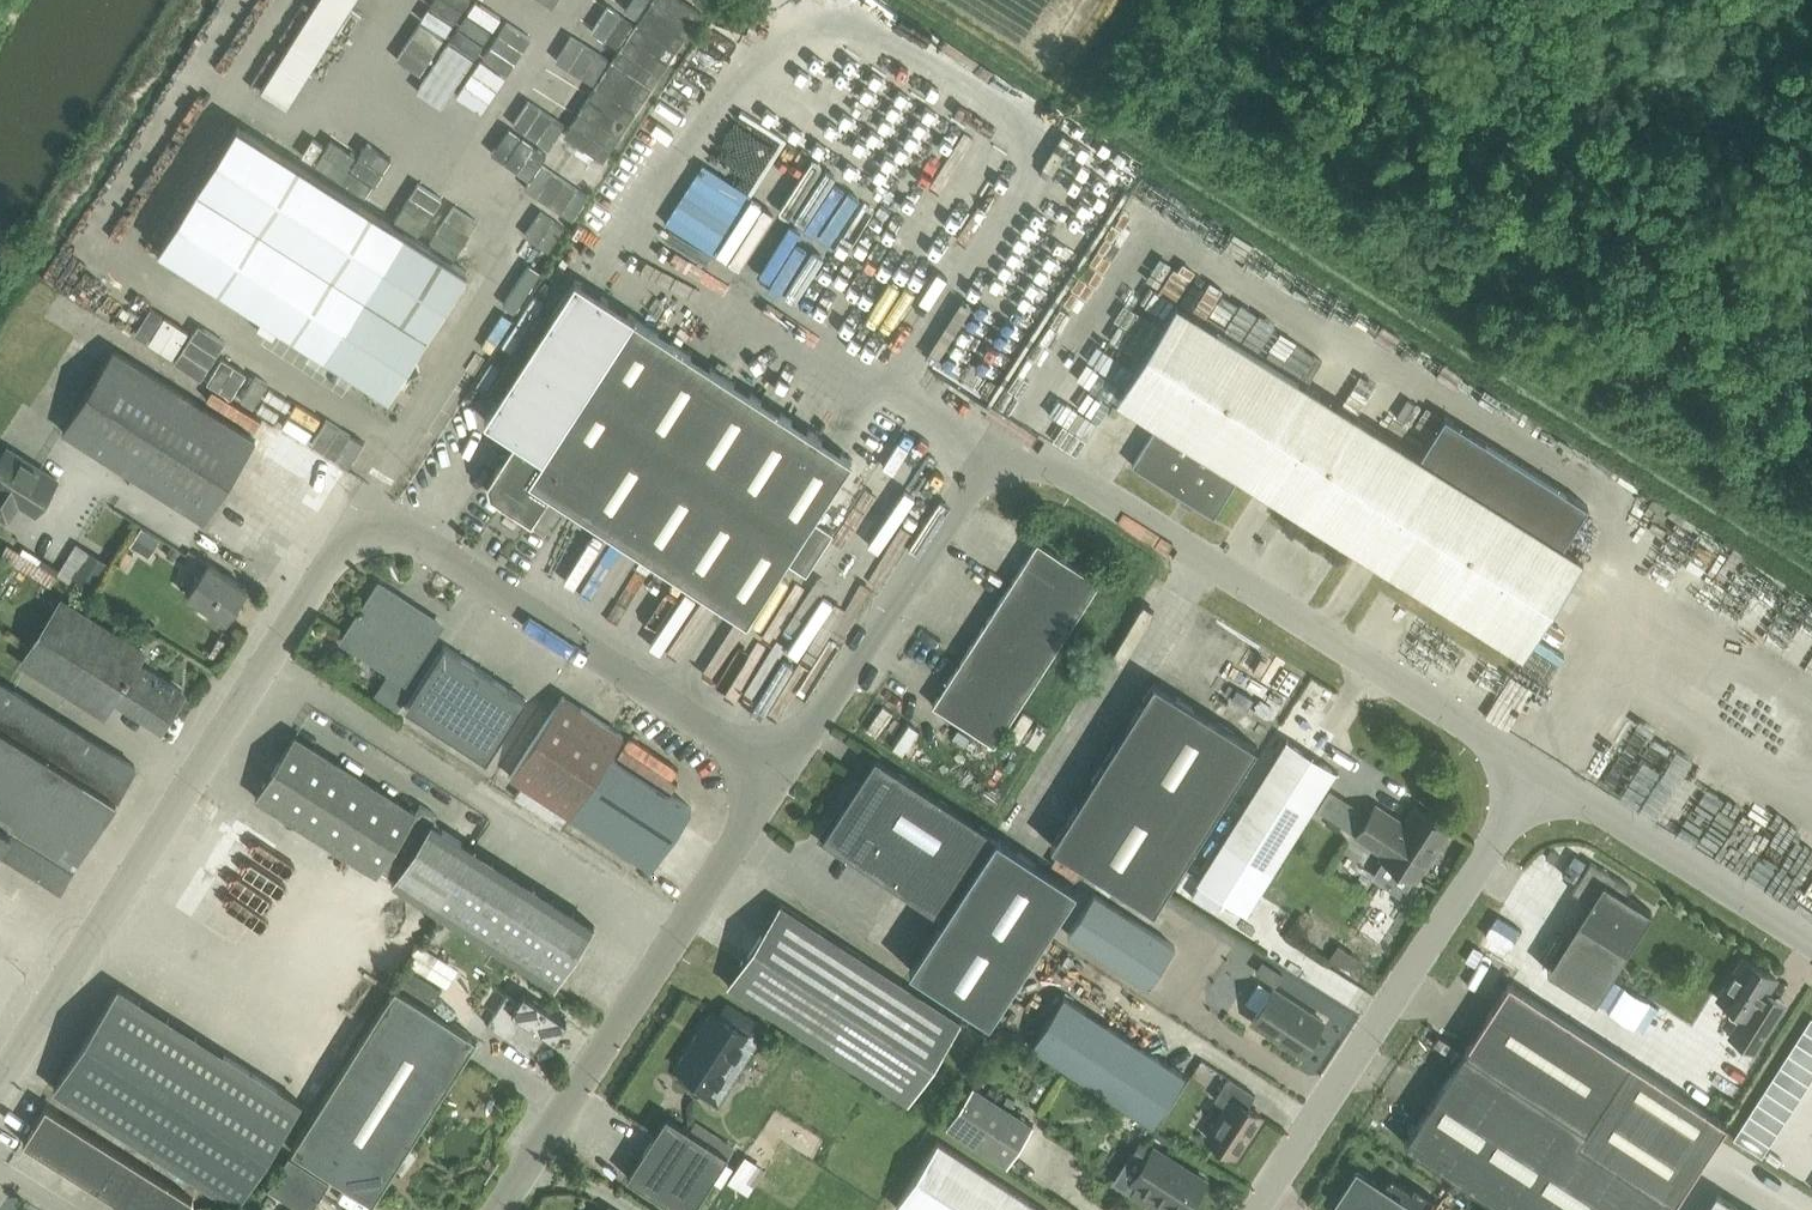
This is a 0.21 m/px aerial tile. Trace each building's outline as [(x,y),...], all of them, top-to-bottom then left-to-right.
[(236,127),(158,250),(363,379),(370,394),(379,390),(388,395),(397,380),(418,370),(412,357),(466,272),(391,225),(236,127)] [(575,280),(483,420),(514,440),(486,482),(489,494),(531,522),(550,494),(746,621),(747,622),(785,562),(806,575),(833,532),(813,519),(852,459),(633,317),(575,280)] [(1444,417),(1419,457),(1175,304),(1116,400),(1156,425),(1131,466),(1213,517),(1238,477),(1522,655),(1582,560),(1561,547),(1587,506),(1444,417)] [(203,521),(255,440),(113,351),(62,432),(203,521)] [(1383,407),(1373,401),(1365,414),(1394,430),(1410,402),(1392,392),(1383,407)] [(840,486),(857,498),(889,451),(873,439),(840,486)] [(2,441),(0,444),(0,518),(10,525),(22,506),(35,515),(59,477),(2,441)] [(912,477),(899,499),(907,504),(920,482),(912,477)] [(890,532),(901,511),(891,507),(881,528),(890,532)] [(1700,539),(1689,563),(1701,568),(1712,544),(1700,539)] [(41,581),(48,570),(0,542),(0,557),(41,581)] [(1098,583),(1037,543),(932,705),(994,745),(1098,583)] [(73,545),(54,574),(66,582),(86,594),(104,565),(73,545)] [(247,589),(208,564),(187,596),(225,621),(247,589)] [(384,587),(375,589),(362,609),(360,608),(355,614),(358,615),(345,635),(346,644),(404,682),(440,626),(419,612),(410,613),(400,606),(398,597),(384,587)] [(161,724),(181,692),(135,663),(142,653),(60,601),(22,662),(104,714),(115,695),(161,724)] [(526,700),(444,646),(403,708),(486,762),(526,700)] [(1532,679),(1494,670),(1483,716),(1521,724),(1532,679)] [(59,887),(135,767),(0,682),(0,850),(59,887)] [(1256,747),(1154,682),(1051,846),(1153,910),(1256,747)] [(570,816),(610,756),(623,736),(562,696),(509,777),(570,816)] [(1599,736),(1615,745),(1627,724),(1611,715),(1599,736)] [(943,718),(937,728),(955,739),(961,729),(943,718)] [(294,736),(255,798),(376,875),(380,869),(394,879),(391,884),(433,911),(473,849),(432,822),(436,816),(419,805),(414,812),(294,736)] [(1286,740),(1196,882),(1244,912),(1335,771),(1286,740)] [(690,808),(610,756),(570,816),(650,869),(690,808)] [(875,757),(822,839),(942,918),(909,970),(989,1022),(1076,889),(875,757)] [(1811,863),(1811,835),(1726,789),(1717,806),(1731,814),(1728,820),(1780,848),(1777,853),(1808,870),(1811,863)] [(1414,880),(1447,829),(1414,809),(1403,826),(1374,807),(1356,836),(1385,855),(1382,859),(1414,880)] [(1737,839),(1725,861),(1737,868),(1749,845),(1737,839)] [(1757,881),(1775,893),(1789,870),(1771,859),(1757,881)] [(1589,903),(1577,922),(1546,971),(1595,1002),(1651,912),(1625,896),(1630,888),(1590,862),(1572,892),(1589,903)] [(1091,878),(1086,887),(1148,922),(1153,912),(1091,878)] [(1093,894),(1067,935),(1148,988),(1174,947),(1093,894)] [(908,1102),(961,1022),(779,904),(727,985),(908,1102)] [(1071,992),(1083,964),(1064,956),(1051,983),(1071,992)] [(1767,1002),(1765,995),(1775,979),(1743,959),(1717,999),(1730,1008),(1728,1012),(1729,1017),(1738,1022),(1728,1037),(1754,1053),(1781,1011),(1767,1002)] [(407,968),(398,982),(432,1004),(442,990),(407,968)] [(1726,1123),(1509,983),(1465,1051),(1589,1132),(1581,1145),(1674,1205),(1726,1124),(1726,1123)] [(301,1104),(118,988),(53,1089),(237,1205),(301,1104)] [(372,1203),(476,1039),(395,988),(291,1151),(372,1203)] [(1322,1021),(1272,989),(1251,1022),(1301,1055),(1322,1021)] [(506,994),(486,1025),(532,1055),(545,1034),(554,1040),(566,1022),(523,994),(518,1002),(506,994)] [(1031,1047),(1153,1126),(1185,1076),(1063,997),(1031,1047)] [(712,1010),(676,1066),(715,1091),(747,1041),(755,1047),(767,1029),(727,1003),(720,1015),(712,1010)] [(1811,1037),(1811,1019),(1810,1018),(1802,1030),(1811,1037)] [(981,1028),(966,1069),(985,1075),(1000,1035),(981,1028)] [(1795,1043),(1811,1054),(1811,1037),(1802,1030),(1795,1043)] [(1795,1043),(1787,1055),(1811,1071),(1811,1054),(1795,1043)] [(1674,1205),(1581,1145),(1589,1132),(1465,1051),(1404,1144),(1505,1209),(1671,1209),(1674,1205)] [(1779,1067),(1807,1085),(1811,1078),(1811,1071),(1787,1055),(1779,1067)] [(1800,1097),(1807,1085),(1779,1067),(1771,1079),(1800,1097)] [(1206,1138),(1235,1157),(1261,1117),(1247,1107),(1254,1095),(1228,1078),(1214,1100),(1226,1108),(1206,1138)] [(1792,1109),(1800,1097),(1771,1079),(1764,1091),(1792,1109)] [(1033,1125),(974,1086),(948,1127),(1007,1165),(1033,1125)] [(1792,1109),(1764,1091),(1756,1103),(1784,1121),(1792,1109)] [(1748,1115),(1776,1133),(1784,1121),(1756,1103),(1748,1115)] [(192,1199),(45,1106),(22,1143),(112,1199),(119,1209),(195,1209),(192,1199)] [(1776,1133),(1748,1115),(1740,1127),(1769,1145),(1776,1133)] [(666,1116),(627,1177),(678,1209),(693,1209),(728,1155),(666,1116)] [(1761,1157),(1769,1145),(1740,1127),(1733,1139),(1761,1157)] [(895,1207),(899,1209),(1041,1209),(937,1142),(895,1207)] [(1154,1148),(1131,1184),(1172,1209),(1186,1209),(1205,1181),(1154,1148)] [(329,1181),(288,1155),(268,1188),(302,1209),(311,1209),(329,1181)] [(748,1159),(736,1177),(757,1191),(769,1172),(748,1159)] [(1335,1205),(1343,1209),(1429,1209),(1435,1200),(1413,1186),(1411,1190),(1391,1177),(1383,1189),(1356,1172),(1335,1205)] [(1704,1209),(1746,1209),(1716,1191),(1704,1209)]
